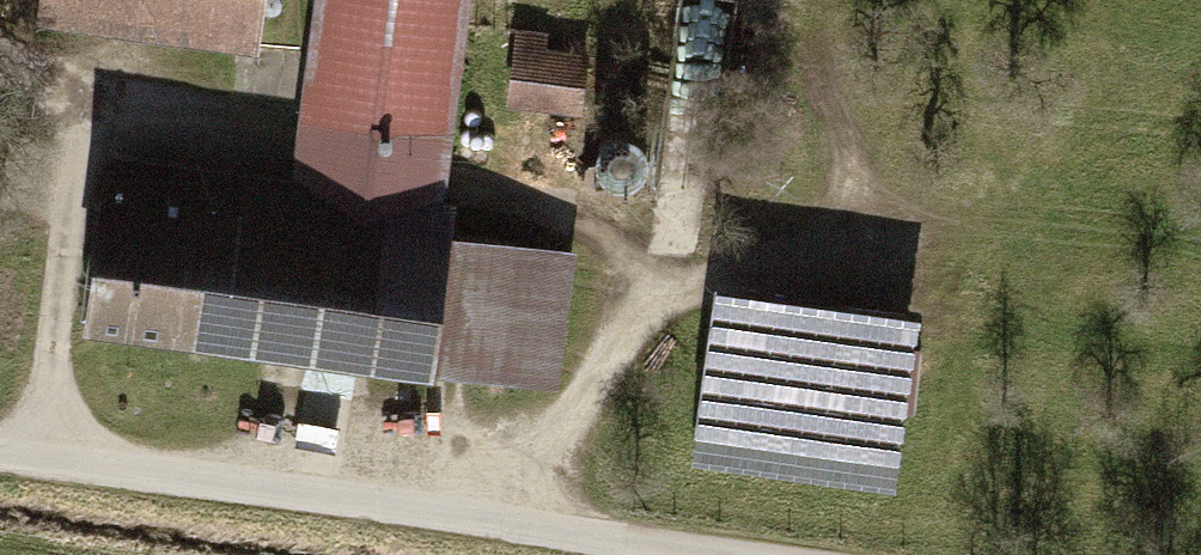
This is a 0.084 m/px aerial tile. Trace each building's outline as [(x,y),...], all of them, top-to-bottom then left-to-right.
[(50,24),(260,60),(270,0),(54,0),(50,24)] [(88,341),(559,407),(581,250),(463,233),(466,208),(448,205),(477,0),(319,0),(293,182),(115,156),(88,341)] [(586,116),(597,46),(521,33),(510,103),(586,116)] [(931,320),(722,290),(695,469),(905,499),(931,320)]
